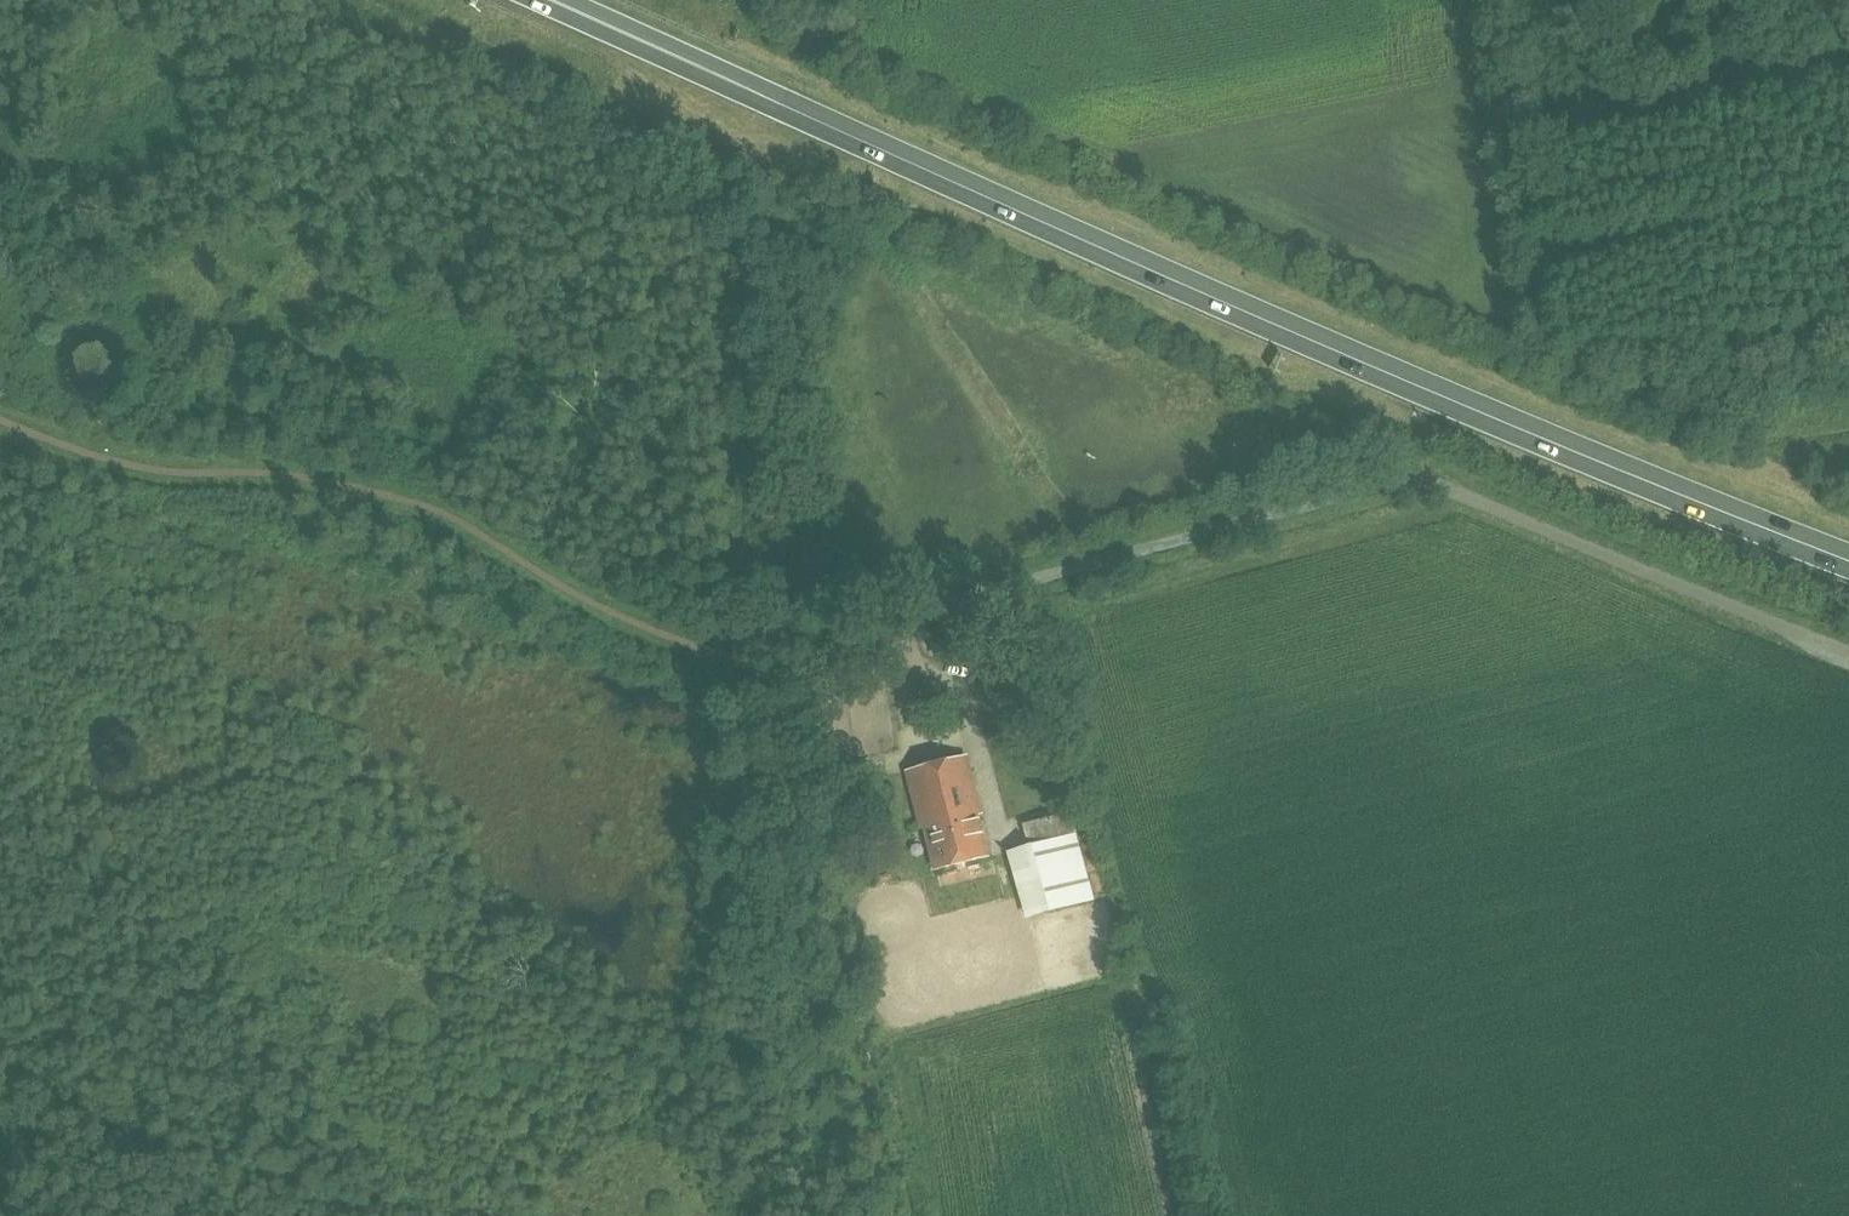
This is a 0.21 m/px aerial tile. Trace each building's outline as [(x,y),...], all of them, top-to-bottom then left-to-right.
[(931,873),(993,861),(971,749),(909,761),(931,873)] [(1098,898),(1073,803),(1026,816),(1033,845),(1011,850),(1028,916),(1098,898)]
